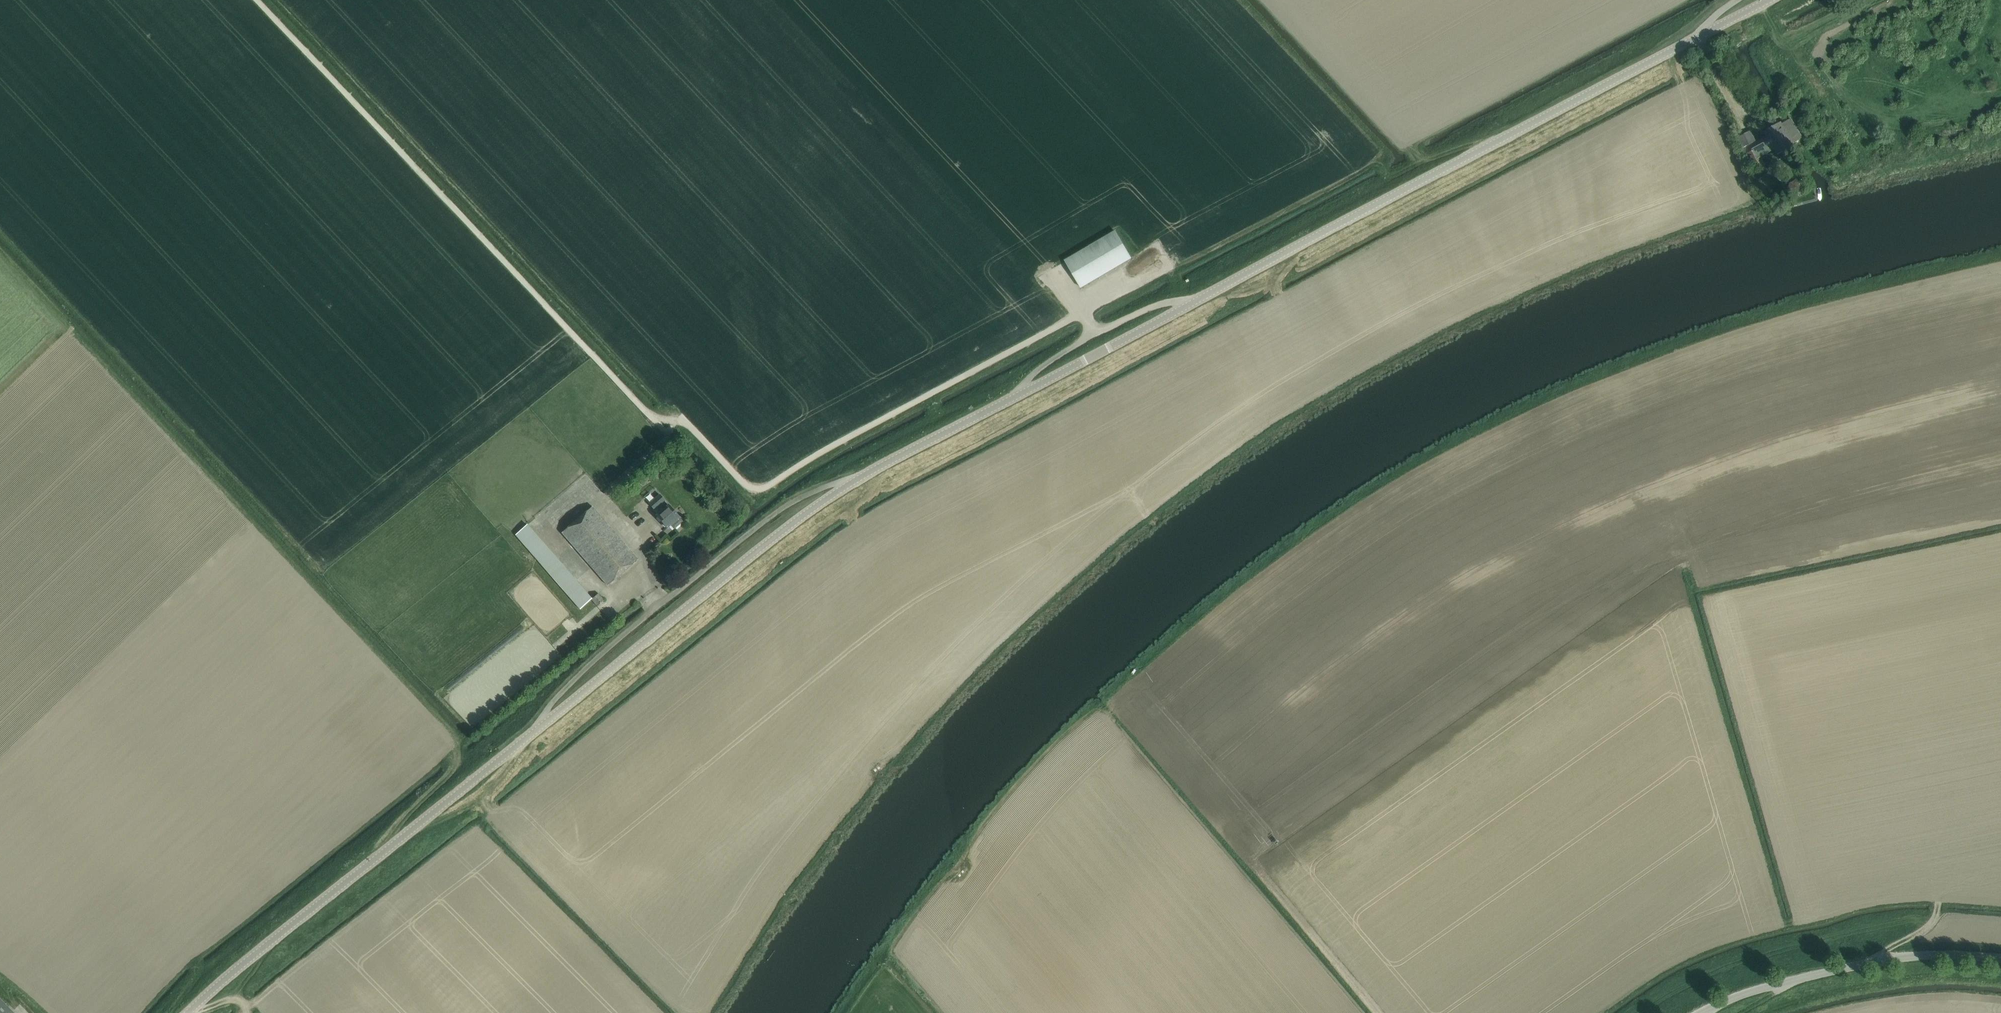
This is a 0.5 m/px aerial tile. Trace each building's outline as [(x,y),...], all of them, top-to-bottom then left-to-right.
[(1777,154),(1794,144),(1780,121),(1763,131),(1766,135),(1773,147),(1777,154)] [(1749,129),(1740,134),(1746,144),(1755,139),(1749,129)] [(1770,176),(1759,155),(1773,147),(1766,135),(1765,137),(1747,146),(1747,153),(1753,164),(1754,163),(1763,180),(1770,176)] [(1815,144),(1822,152),(1829,147),(1822,139),(1815,144)] [(1080,287),(1129,259),(1114,232),(1065,260),(1080,287)] [(674,528),(682,521),(676,513),(660,494),(649,503),(654,508),(653,509),(657,514),(656,514),(660,520),(666,527),(670,524),(674,528)] [(607,585),(638,559),(592,506),(562,532),(607,585)] [(579,609),(591,599),(526,525),(514,535),(579,609)] [(597,606),(604,600),(598,593),(591,599),(597,606)] [(38,980),(32,986),(39,994),(45,988),(38,980)] [(0,998),(0,1012),(15,1012),(0,998)]
